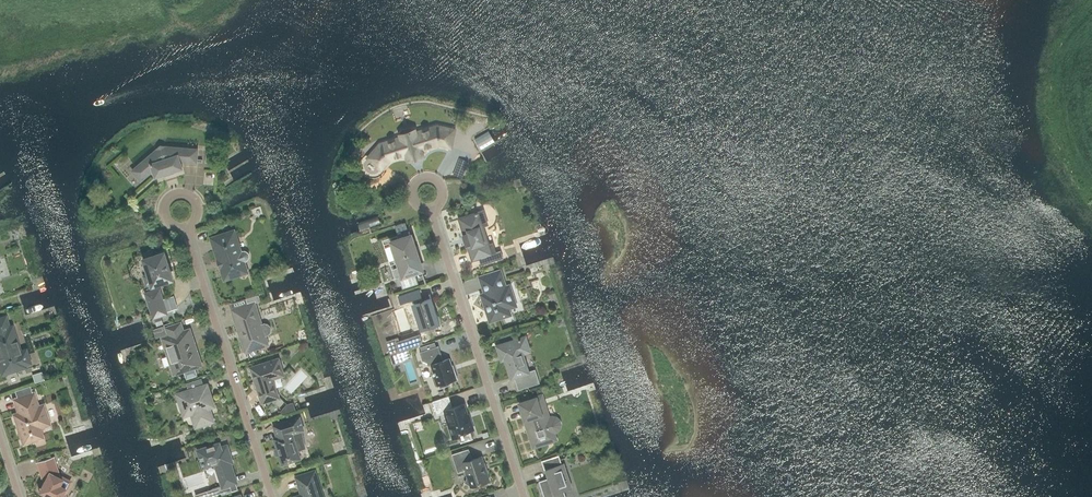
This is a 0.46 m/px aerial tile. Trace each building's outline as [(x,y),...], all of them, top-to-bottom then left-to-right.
[(422,150),(438,144),(451,147),(455,130),(437,126),(416,133),(414,126),(399,130),(402,138),(381,144),(369,158),(382,169),(390,160),(407,154),(409,159),(423,155),(422,150)] [(183,168),(181,161),(197,162),(198,149),(167,147),(166,148),(161,145),(158,151),(157,150),(133,170),(141,181),(154,170),(156,177),(183,168)] [(478,213),(478,212),(475,213),(476,214),(460,219),(465,234),(463,235),(467,245),(469,245),(473,260),(479,258),(482,265),(504,258),(501,251),(495,253),(493,244),(489,245),(482,225),(487,224),(483,211),(478,213)] [(245,251),(243,251),(241,252),(234,231),(213,238),(226,279),(247,272),(244,261),(246,261),(248,259),(249,257),(249,255),(248,252),(245,251)] [(420,261),(412,236),(392,242),(401,267),(394,269),(397,277),(399,277),(403,288),(419,283),(412,263),(420,261)] [(173,279),(164,252),(156,255),(155,254),(154,253),(153,252),(152,252),(150,252),(149,253),(148,254),(147,255),(147,257),(148,258),(145,259),(149,274),(148,275),(147,276),(146,277),(146,278),(146,280),(147,281),(148,282),(149,283),(151,283),(152,282),(153,285),(173,279)] [(481,277),(487,295),(482,297),(483,301),(484,301),(491,321),(510,314),(507,304),(513,302),(513,300),(513,299),(513,297),(511,292),(509,289),(508,288),(506,288),(500,271),(481,277)] [(169,314),(161,287),(145,292),(153,319),(155,319),(156,318),(161,317),(169,314)] [(421,329),(440,323),(432,298),(423,301),(419,289),(400,296),(402,302),(414,298),(415,304),(413,304),(421,329)] [(234,310),(247,351),(267,344),(265,336),(269,335),(271,332),(272,329),(271,326),(268,324),(265,323),(261,324),(254,304),(234,310)] [(16,342),(11,328),(10,328),(6,315),(0,317),(0,363),(3,372),(7,371),(7,373),(16,371),(15,369),(26,365),(26,364),(30,363),(26,350),(21,351),(18,341),(16,342)] [(156,318),(155,319),(157,327),(164,325),(161,317),(156,318)] [(170,356),(162,358),(165,366),(173,364),(173,365),(171,365),(174,374),(183,371),(186,380),(197,376),(194,366),(200,364),(190,331),(183,333),(181,324),(168,328),(171,337),(168,338),(172,350),(169,351),(170,356)] [(166,336),(164,327),(157,330),(160,338),(166,336)] [(505,355),(513,377),(515,377),(519,390),(540,382),(536,369),(528,371),(522,354),(530,351),(525,336),(497,345),(501,356),(505,355)] [(442,354),(439,346),(433,348),(431,342),(418,346),(423,360),(431,364),(435,375),(432,380),(437,383),(438,385),(440,384),(446,387),(448,382),(458,379),(455,370),(454,370),(450,358),(442,361),(440,355),(442,354)] [(401,351),(391,354),(394,363),(404,360),(401,351)] [(278,359),(252,368),(263,402),(278,397),(272,378),(283,374),(278,359)] [(214,406),(207,385),(178,394),(185,415),(192,412),(197,426),(213,421),(209,407),(214,406)] [(34,393),(15,399),(19,413),(14,415),(24,443),(42,437),(39,427),(49,424),(43,405),(38,407),(34,393)] [(453,438),(459,436),(461,443),(474,439),(471,431),(474,430),(470,418),(469,418),(465,404),(453,407),(449,396),(433,401),(438,415),(449,411),(453,423),(449,425),(453,438)] [(545,413),(547,412),(542,396),(521,403),(535,446),(556,439),(553,431),(556,431),(556,430),(557,430),(559,427),(560,424),(559,421),(556,419),(553,418),(552,418),(547,420),(545,413)] [(283,416),(296,411),(293,403),(286,406),(280,413),(283,416)] [(304,439),(301,425),(302,425),(299,417),(289,420),(275,425),(279,437),(275,439),(283,464),(300,458),(298,451),(302,449),(299,440),(304,439)] [(236,482),(230,462),(232,462),(227,446),(221,448),(219,444),(199,450),(204,466),(216,462),(218,469),(220,469),(222,478),(221,478),(224,486),(236,482)] [(468,477),(465,483),(471,485),(471,486),(490,480),(487,472),(488,472),(485,463),(484,464),(482,457),(472,460),(468,449),(452,454),(458,472),(466,470),(468,477)] [(69,482),(57,476),(57,474),(55,467),(57,467),(54,457),(54,456),(37,462),(40,472),(42,471),(44,479),(46,479),(39,491),(50,496),(64,496),(64,495),(62,494),(69,482)] [(541,482),(546,496),(565,496),(563,491),(572,488),(564,463),(561,464),(559,457),(544,461),(546,469),(549,479),(541,482)] [(315,472),(298,478),(304,495),(299,496),(323,496),(315,472)] [(207,491),(210,496),(213,496),(221,494),(219,487),(207,491)]
